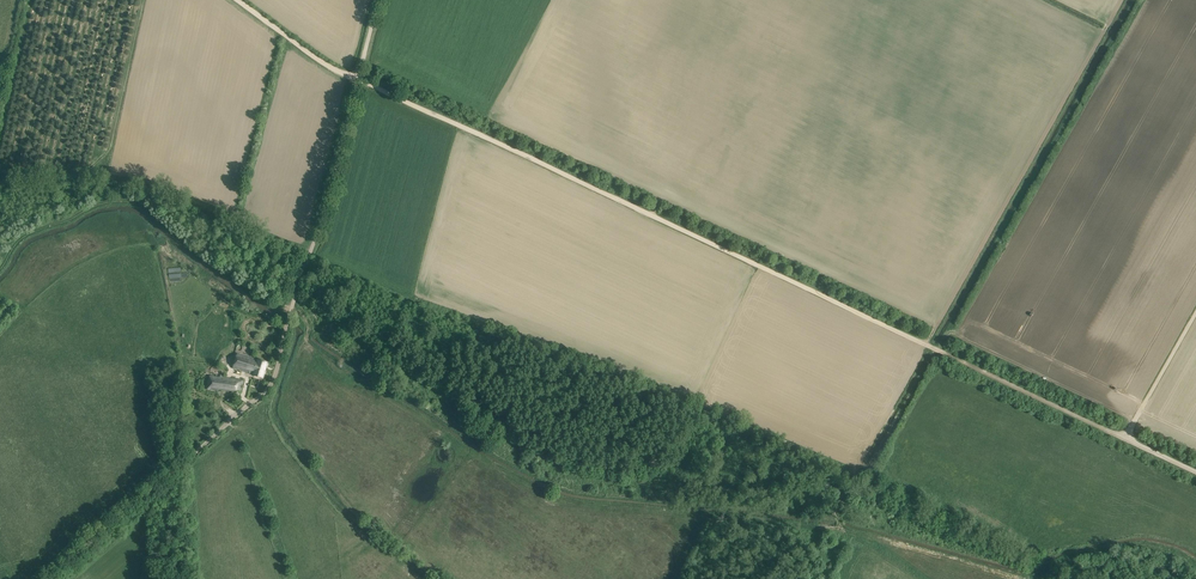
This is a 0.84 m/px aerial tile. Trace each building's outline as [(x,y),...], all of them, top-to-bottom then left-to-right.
[(263,378),(267,362),(237,353),(233,368),(253,374),(253,375),(263,378)] [(207,389),(218,391),(218,389),(241,392),(244,380),(209,376),(207,389)]
